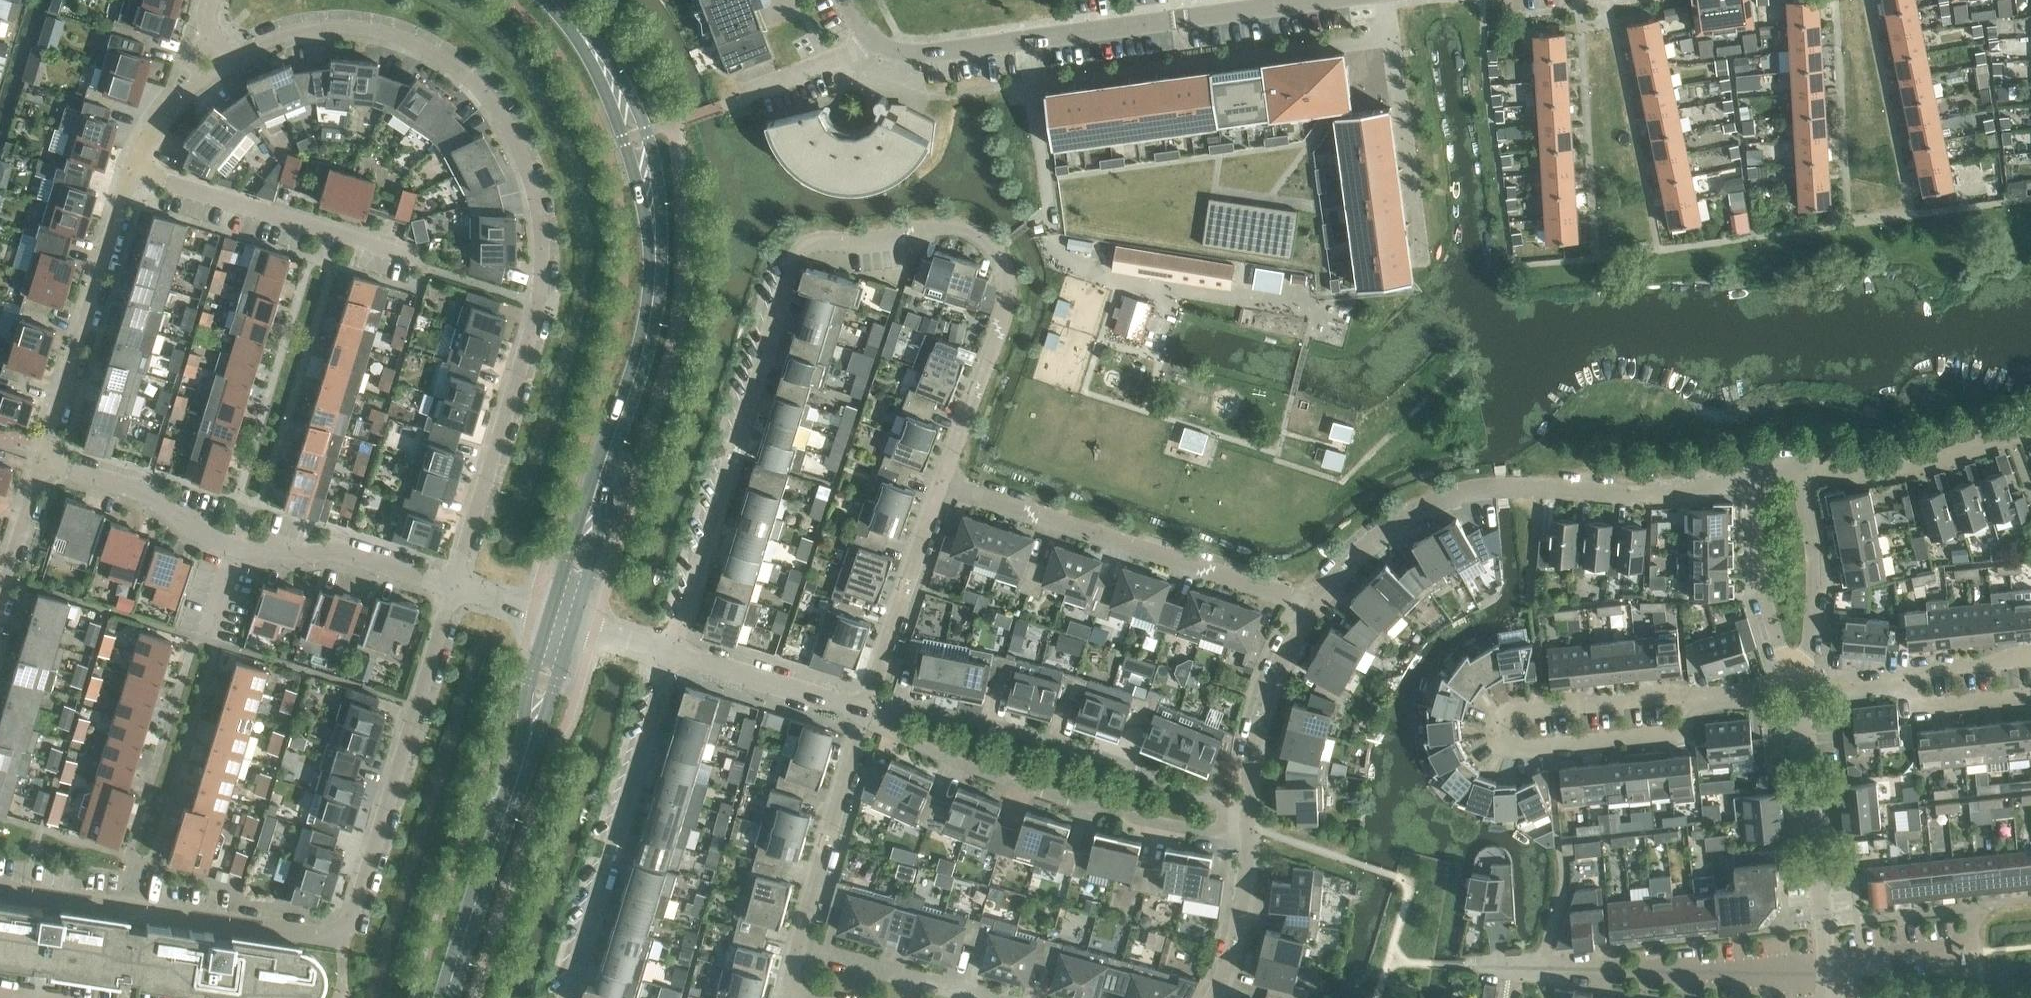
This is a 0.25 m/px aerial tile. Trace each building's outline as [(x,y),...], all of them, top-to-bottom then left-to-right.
[(22,2),(15,0),(0,0),(0,7),(3,8),(2,10),(18,15),(22,2)] [(50,0),(46,12),(58,15),(63,0),(50,0)] [(117,19),(114,18),(110,32),(143,42),(147,29),(168,35),(175,14),(129,0),(123,0),(117,19)] [(175,14),(179,0),(129,0),(175,14)] [(771,56),(752,6),(762,3),(763,3),(764,2),(765,2),(766,1),(767,1),(767,0),(699,0),(727,73),(771,56)] [(1754,24),(1751,0),(1693,0),(1698,32),(1715,29),(1737,27),(1754,24)] [(1789,25),(1820,23),(1818,0),(1811,0),(1788,1),(1789,25)] [(1886,13),(1917,7),(1915,0),(1884,0),(1886,13)] [(1948,2),(1940,4),(1942,16),(1950,14),(1948,2)] [(1667,20),(1690,15),(1687,3),(1664,8),(1667,20)] [(1955,14),(1968,12),(1967,3),(1954,5),(1955,14)] [(2000,16),(2013,15),(2012,6),(1999,8),(2000,16)] [(1886,13),(1891,36),(1921,30),(1917,7),(1886,13)] [(1987,18),(1996,17),(1995,9),(1983,10),(1984,18),(1987,18)] [(1973,20),(1982,19),(1984,18),(1983,10),(1972,12),(1973,20)] [(1969,20),(1968,12),(1955,14),(1956,22),(1969,20)] [(0,16),(0,36),(7,38),(12,19),(0,16)] [(1629,25),(1634,48),(1664,42),(1659,19),(1629,25)] [(1821,46),(1820,23),(1789,25),(1791,47),(1821,46)] [(1973,26),(1974,37),(1983,36),(1982,24),(1973,26)] [(1770,25),(1761,26),(1762,38),(1771,37),(1770,25)] [(1996,25),(1988,27),(1989,38),(1997,37),(1996,25)] [(1529,27),(1511,28),(1512,36),(1530,35),(1529,27)] [(1891,36),(1896,58),(1926,52),(1921,30),(1891,36)] [(38,46),(49,49),(54,51),(58,37),(42,32),(38,46)] [(102,67),(143,79),(150,56),(140,53),(143,42),(110,32),(106,44),(108,45),(102,67)] [(1757,41),(1755,32),(1743,34),(1744,43),(1757,41)] [(1535,34),(1536,58),(1567,56),(1565,33),(1535,34)] [(1682,51),(1694,49),(1691,37),(1679,39),(1682,51)] [(1700,48),(1713,47),(1712,38),(1699,40),(1700,48)] [(1745,51),(1758,49),(1757,41),(1744,43),(1745,51)] [(1990,42),(1991,53),(2000,52),(1999,41),(1990,42)] [(1634,48),(1639,71),(1669,65),(1664,42),(1634,48)] [(1741,52),(1740,44),(1729,45),(1730,53),(1741,52)] [(36,45),(26,80),(38,84),(49,49),(38,46),(36,45)] [(1730,53),(1729,45),(1717,47),(1718,55),(1730,53)] [(1822,69),(1821,46),(1791,47),(1792,71),(1822,69)] [(1700,48),(1701,57),(1714,55),(1713,47),(1700,48)] [(1498,62),(1497,49),(1488,49),(1488,62),(1498,62)] [(1985,51),(1976,52),(1977,63),(1986,62),(1985,51)] [(1926,52),(1896,58),(1900,81),(1930,75),(1926,52)] [(1746,56),(1735,57),(1737,69),(1750,67),(1748,55),(1746,56)] [(1567,56),(1536,58),(1538,81),(1568,79),(1567,56)] [(349,101),(353,59),(330,57),(329,67),(311,70),(315,100),(326,99),(349,101)] [(1056,151),(1353,111),(1345,57),(1049,96),(1056,151)] [(382,107),(393,78),(376,72),(377,62),(353,59),(349,101),(373,104),(382,107)] [(1717,74),(1729,73),(1727,59),(1715,60),(1717,74)] [(315,100),(311,70),(294,72),(290,62),(267,71),(284,111),(306,102),(315,100)] [(2002,74),(2002,63),(1993,63),(1994,74),(2002,74)] [(1498,75),(1498,64),(1489,65),(1489,76),(1498,75)] [(1669,65),(1639,71),(1643,93),(1673,87),(1669,65)] [(143,79),(102,67),(96,88),(87,85),(83,99),(110,107),(115,95),(136,101),(143,79)] [(1824,92),(1822,69),(1792,71),(1793,93),(1824,92)] [(284,111),(267,71),(246,80),(250,90),(235,101),(253,126),(262,119),(262,120),(284,111)] [(1738,89),(1749,88),(1748,74),(1737,75),(1738,89)] [(1930,75),(1900,81),(1905,103),(1935,97),(1930,75)] [(1978,77),(1980,88),(1989,86),(1987,75),(1978,77)] [(392,111),(411,124),(412,124),(435,89),(415,76),(409,84),(393,78),(382,107),(392,111)] [(1731,89),(1730,78),(1721,79),(1722,91),(1731,89)] [(1538,81),(1539,104),(1569,102),(1568,79),(1538,81)] [(1673,87),(1643,93),(1648,115),(1678,109),(1673,87)] [(2009,98),(2008,87),(1998,88),(1999,99),(2009,98)] [(412,124),(431,137),(438,145),(461,124),(449,111),(455,102),(435,89),(412,124)] [(1981,90),(1982,101),(1991,100),(1990,89),(1981,90)] [(1824,92),(1793,93),(1795,116),(1825,114),(1824,92)] [(1492,94),(1493,106),(1503,105),(1501,93),(1492,94)] [(800,168),(825,182),(837,186),(866,186),(878,184),(902,172),(905,175),(923,150),(932,154),(936,121),(908,107),(893,103),(889,103),(889,102),(889,101),(889,100),(888,99),(888,98),(886,97),(885,97),(883,96),(882,96),(880,97),(879,97),(878,98),(877,99),(876,100),(876,101),(876,102),(876,104),(876,105),(876,106),(877,107),(879,109),(880,109),(877,113),(883,116),(873,128),(858,134),(842,132),(829,123),(822,109),(771,121),(775,135),(791,159),(800,168)] [(1935,97),(1905,103),(1909,126),(1940,120),(1935,97)] [(110,107),(83,99),(80,110),(76,109),(69,132),(110,145),(117,121),(106,118),(110,107)] [(1723,101),(1725,112),(1734,110),(1732,99),(1723,101)] [(253,126),(235,101),(221,111),(213,104),(197,123),(240,158),(254,141),(245,133),(246,132),(245,131),(253,126)] [(1569,102),(1539,104),(1540,126),(1571,125),(1569,102)] [(1749,106),(1740,108),(1742,121),(1751,119),(1754,119),(1753,108),(1749,109),(1749,106)] [(1648,115),(1652,137),(1682,131),(1680,119),(1692,117),(1690,107),(1678,109),(1648,115)] [(1417,279),(1394,109),(1340,116),(1363,286),(1417,279)] [(1497,122),(1505,121),(1505,110),(1497,110),(1497,122)] [(1795,116),(1796,139),(1826,137),(1825,114),(1795,116)] [(2002,128),(2011,127),(2009,116),(2000,117),(2002,128)] [(1995,129),(1993,118),(1983,120),(1985,131),(1995,129)] [(1755,120),(1742,121),(1744,135),(1756,134),(1755,120)] [(1909,126),(1914,148),(1944,142),(1940,120),(1909,126)] [(1737,130),(1736,122),(1724,124),(1726,132),(1737,130)] [(215,168),(216,167),(226,175),(240,158),(197,123),(183,140),(191,147),(183,163),(210,177),(215,167),(215,168)] [(456,173),(493,153),(482,132),(473,137),(461,124),(438,145),(444,152),(456,173)] [(321,137),(333,138),(334,127),(322,125),(321,137)] [(1571,125),(1540,126),(1542,149),(1572,147),(1571,125)] [(1291,134),(1290,126),(1278,127),(1279,136),(1291,134)] [(1527,136),(1527,126),(1506,128),(1507,138),(1527,136)] [(1278,127),(1266,129),(1268,138),(1279,136),(1278,127)] [(1652,137),(1657,160),(1687,154),(1682,131),(1652,137)] [(110,145),(69,132),(62,154),(66,155),(63,167),(63,168),(89,176),(93,163),(103,166),(110,145)] [(2002,133),(2003,144),(2012,143),(2011,132),(2002,133)] [(1237,142),(1236,133),(1224,135),(1225,144),(1237,142)] [(1224,135),(1212,137),(1213,145),(1225,144),(1224,135)] [(1987,137),(1988,148),(1997,147),(1995,136),(1987,137)] [(1796,139),(1797,162),(1827,160),(1826,137),(1796,139)] [(8,141),(5,150),(13,152),(15,143),(8,141)] [(1182,149),(1181,141),(1169,142),(1170,151),(1182,149)] [(1169,142),(1157,144),(1158,153),(1170,151),(1169,142)] [(1914,148),(1918,171),(1949,164),(1944,142),(1914,148)] [(1732,158),(1741,156),(1739,145),(1730,147),(1732,158)] [(1572,147),(1542,149),(1543,172),(1573,170),(1572,147)] [(1127,157),(1126,148),(1114,150),(1115,158),(1127,157)] [(1749,163),(1759,162),(1759,149),(1748,150),(1749,163)] [(1114,150),(1102,151),(1103,160),(1115,158),(1114,150)] [(293,183),(301,157),(288,153),(284,167),(280,179),(293,183)] [(469,204),(499,197),(495,179),(504,174),(493,153),(456,173),(466,194),(467,194),(469,204)] [(1511,154),(1501,155),(1503,166),(1512,165),(1511,154)] [(1687,154),(1657,160),(1661,182),(1691,176),(1687,154)] [(1072,165),(1070,156),(1058,157),(1060,166),(1072,165)] [(1992,157),(1980,160),(1982,168),(1994,166),(1992,157)] [(1326,159),(1317,160),(1319,172),(1328,171),(1326,159)] [(1798,184),(1829,183),(1827,160),(1797,162),(1798,184)] [(277,189),(280,179),(284,167),(279,161),(264,179),(267,181),(277,189)] [(36,197),(48,200),(48,201),(89,213),(96,190),(85,187),(89,176),(63,168),(63,167),(56,164),(52,178),(43,175),(36,197)] [(1949,164),(1918,171),(1923,194),(1953,188),(1949,164)] [(1757,166),(1748,167),(1750,178),(1758,177),(1757,166)] [(319,201),(341,208),(352,174),(329,167),(319,201)] [(1573,170),(1543,172),(1544,195),(1575,193),(1573,170)] [(1319,172),(1321,184),(1329,183),(1328,171),(1319,172)] [(5,188),(8,176),(0,174),(0,187),(5,188)] [(352,174),(341,208),(364,215),(374,181),(352,174)] [(1691,176),(1661,182),(1666,204),(1696,198),(1691,176)] [(219,177),(218,182),(230,186),(232,181),(219,177)] [(1729,191),(1744,189),(1742,178),(1727,180),(1729,191)] [(1715,182),(1717,194),(1729,191),(1726,179),(1715,182)] [(274,200),(277,189),(267,181),(256,194),(274,200)] [(2010,194),(2025,194),(2024,182),(2010,182),(2010,194)] [(1829,183),(1798,184),(1800,208),(1830,206),(1829,183)] [(1516,185),(1506,186),(1507,197),(1516,196),(1516,185)] [(416,192),(403,189),(395,215),(408,218),(416,192)] [(1746,207),(1743,191),(1731,193),(1733,209),(1746,207)] [(1544,195),(1546,217),(1576,216),(1575,193),(1544,195)] [(471,238),(514,238),(514,213),(503,213),(499,197),(469,204),(472,214),(471,214),(471,238)] [(1761,197),(1752,198),(1754,210),(1762,209),(1761,197)] [(1516,198),(1507,199),(1509,210),(1518,209),(1516,198)] [(1696,198),(1666,204),(1670,227),(1700,221),(1696,198)] [(1293,259),(1300,212),(1210,199),(1203,246),(1293,259)] [(89,213),(48,201),(41,222),(39,221),(35,235),(42,237),(68,245),(72,232),(82,235),(89,213)] [(1746,212),(1735,214),(1737,233),(1748,231),(1746,212)] [(187,224),(153,214),(147,236),(180,246),(187,224)] [(1334,214),(1325,215),(1327,227),(1335,226),(1334,214)] [(1577,239),(1576,216),(1546,217),(1547,241),(1577,239)] [(1327,227),(1328,239),(1337,238),(1335,226),(1327,227)] [(1521,232),(1512,233),(1514,244),(1523,243),(1521,232)] [(140,257),(174,267),(180,246),(147,236),(140,257)] [(34,247),(27,269),(27,270),(68,282),(75,259),(64,256),(68,245),(42,237),(38,248),(34,247)] [(469,271),(499,278),(503,261),(514,261),(514,238),(471,238),(472,261),(469,271)] [(202,252),(213,256),(216,245),(205,242),(202,252)] [(282,277),(289,255),(255,245),(248,267),(282,277)] [(1231,288),(1235,265),(1117,246),(1113,269),(1231,288)] [(233,250),(222,247),(219,257),(229,261),(233,250)] [(917,270),(912,286),(925,290),(924,293),(945,300),(959,256),(937,250),(933,261),(921,258),(920,261),(917,270)] [(959,256),(945,300),(967,306),(968,303),(980,307),(989,278),(977,275),(980,263),(959,256)] [(134,278),(168,288),(174,267),(140,257),(134,278)] [(911,267),(911,268),(917,270),(920,261),(914,259),(914,260),(913,261),(913,263),(912,264),(912,266),(911,267)] [(195,274),(206,277),(210,266),(199,262),(195,274)] [(819,293),(825,271),(808,266),(807,267),(803,265),(797,286),(801,287),(801,288),(808,290),(809,290),(819,293)] [(1285,271),(1257,266),(1254,283),(1282,287),(1285,271)] [(282,277),(248,267),(242,288),(248,290),(276,298),(282,277)] [(212,279),(223,282),(226,271),(215,268),(212,279)] [(1341,269),(1333,271),(1334,283),(1343,281),(1341,269)] [(68,282),(27,270),(20,292),(24,293),(21,306),(47,313),(51,301),(61,304),(68,282)] [(825,271),(819,293),(836,298),(842,276),(825,271)] [(1291,282),(1306,284),(1308,275),(1293,273),(1291,282)] [(206,277),(195,274),(192,284),(203,287),(206,277)] [(381,308),(388,286),(354,275),(347,297),(381,308)] [(868,284),(860,282),(842,276),(836,298),(838,299),(848,303),(861,307),(868,284)] [(154,307),(161,309),(168,288),(134,278),(127,299),(154,307)] [(223,282),(212,279),(209,289),(220,292),(223,282)] [(885,293),(894,296),(897,288),(887,285),(885,293)] [(222,303),(238,306),(241,290),(225,287),(222,303)] [(248,290),(242,311),(269,319),(276,298),(248,290)] [(808,290),(802,310),(842,322),(848,303),(838,299),(836,298),(819,293),(809,290),(808,290)] [(499,300),(468,291),(457,325),(498,338),(505,315),(495,312),(499,300)] [(883,300),(892,303),(894,296),(885,293),(883,300)] [(1113,317),(1117,318),(1114,330),(1142,339),(1153,303),(1125,294),(1120,308),(1116,307),(1113,317)] [(381,308),(347,297),(340,318),(375,329),(381,308)] [(148,328),(154,307),(127,299),(121,320),(148,328)] [(892,303),(883,300),(880,307),(890,311),(892,303)] [(411,316),(414,305),(403,302),(400,313),(411,316)] [(183,316),(193,319),(197,308),(186,304),(183,316)] [(6,339),(13,341),(47,351),(54,328),(43,325),(47,313),(21,306),(17,318),(13,317),(6,339)] [(199,321),(210,324),(213,313),(203,309),(199,321)] [(229,329),(236,331),(236,332),(263,340),(269,319),(242,311),(236,309),(229,329)] [(842,322),(802,310),(796,331),(836,343),(842,322)] [(193,319),(183,316),(180,326),(190,329),(193,319)] [(933,334),(938,321),(925,316),(920,329),(933,334)] [(375,329),(340,318),(334,339),(368,349),(375,329)] [(158,331),(148,328),(121,320),(115,341),(142,349),(151,352),(158,331)] [(890,333),(899,336),(903,323),(894,320),(890,333)] [(210,324),(199,321),(196,331),(207,334),(210,324)] [(953,321),(950,339),(964,342),(968,324),(953,321)] [(872,331),(883,335),(885,326),(875,322),(872,331)] [(393,334),(404,338),(407,326),(397,323),(393,334)] [(498,338),(457,325),(447,360),(451,362),(451,361),(477,369),(481,357),(491,360),(498,338)] [(836,343),(796,331),(790,352),(818,361),(829,364),(836,343)] [(883,335),(872,331),(865,352),(876,355),(883,335)] [(236,332),(229,352),(229,353),(256,361),(263,340),(236,332)] [(958,382),(966,361),(955,357),(959,345),(927,332),(914,365),(925,369),(958,382)] [(404,338),(393,334),(390,344),(401,348),(404,338)] [(328,360),(355,368),(364,371),(371,350),(368,349),(334,339),(328,360)] [(0,373),(0,374),(26,382),(30,370),(40,373),(47,351),(13,341),(6,361),(4,361),(0,373)] [(135,370),(135,369),(142,349),(115,341),(108,362),(135,370)] [(170,358),(181,361),(184,350),(173,346),(170,358)] [(214,370),(216,371),(216,372),(250,382),(256,361),(229,353),(229,352),(220,350),(214,370)] [(186,363),(197,366),(201,355),(190,351),(186,363)] [(790,352),(783,373),(812,382),(818,361),(790,352)] [(181,361),(170,358),(167,368),(178,371),(181,361)] [(355,368),(328,360),(321,381),(355,391),(358,392),(364,371),(355,368)] [(450,375),(443,396),(477,407),(484,384),(474,381),(477,369),(451,361),(451,362),(447,374),(450,375)] [(142,372),(135,370),(108,362),(102,383),(136,393),(142,372)] [(197,366),(186,363),(183,373),(194,376),(197,366)] [(872,367),(861,363),(858,373),(869,376),(872,367)] [(380,376),(391,380),(395,368),(384,365),(380,376)] [(938,399),(950,403),(958,382),(925,369),(917,389),(911,387),(906,400),(934,410),(938,399)] [(210,393),(244,403),(250,382),(216,372),(210,393)] [(812,382),(783,373),(777,394),(805,403),(812,382)] [(854,384),(865,388),(869,376),(858,373),(854,384)] [(6,422),(7,421),(6,421),(8,415),(26,420),(33,397),(22,394),(26,382),(0,374),(0,421),(6,422)] [(391,380),(380,376),(377,386),(388,390),(391,380)] [(315,402),(349,412),(355,391),(321,381),(315,402)] [(95,404),(122,412),(129,414),(136,393),(102,383),(95,404)] [(157,400),(168,403),(171,392),(161,388),(157,400)] [(174,405),(184,408),(188,397),(177,393),(174,405)] [(244,403),(210,393),(203,414),(237,424),(244,403)] [(777,394),(771,415),(811,428),(814,420),(808,418),(812,405),(805,403),(777,394)] [(477,407),(443,396),(437,417),(434,417),(430,430),(456,438),(460,426),(470,429),(477,407)] [(168,403),(157,400),(154,409),(165,413),(168,403)] [(933,447),(941,426),(930,422),(934,410),(906,400),(901,413),(907,415),(900,435),(933,447)] [(349,412),(315,402),(308,423),(342,433),(349,412)] [(116,433),(122,412),(95,404),(89,425),(116,433)] [(184,408),(174,405),(171,415),(181,418),(184,408)] [(844,415),(855,418),(858,409),(847,405),(844,415)] [(374,420),(384,423),(387,412),(377,409),(374,420)] [(197,435),(231,445),(237,424),(203,414),(197,435)] [(812,428),(811,428),(771,415),(764,436),(805,449),(812,428)] [(855,418),(844,415),(837,435),(848,439),(855,418)] [(384,423),(374,420),(370,431),(381,434),(384,423)] [(342,433),(308,423),(302,444),(336,454),(342,433)] [(1352,426),(1340,423),(1337,435),(1348,438),(1352,426)] [(83,446),(110,454),(116,433),(89,425),(83,446)] [(1204,449),(1208,434),(1186,427),(1181,442),(1204,449)] [(144,441),(155,445),(159,433),(148,430),(144,441)] [(456,438),(430,430),(427,442),(422,440),(415,463),(422,466),(422,465),(456,476),(463,453),(453,450),(456,438)] [(161,447),(172,450),(175,438),(164,435),(161,447)] [(191,456),(224,466),(231,445),(197,435),(191,456)] [(830,456),(841,459),(848,439),(837,435),(830,456)] [(914,464),(925,469),(933,447),(900,435),(892,455),(886,453),(881,466),(910,476),(914,464)] [(758,458),(792,468),(800,471),(807,449),(805,449),(764,436),(758,458)] [(155,445),(144,441),(141,451),(152,455),(155,445)] [(336,454),(302,444),(296,465),(329,475),(336,454)] [(1344,469),(1349,451),(1329,445),(1324,463),(1344,469)] [(172,450),(161,447),(158,457),(169,460),(172,450)] [(355,460),(366,463),(369,452),(358,449),(355,460)] [(184,477),(185,477),(218,487),(224,466),(191,456),(184,477)] [(841,459),(830,456),(826,468),(837,471),(841,459)] [(366,463),(355,460),(352,470),(362,473),(366,463)] [(4,490),(11,466),(0,463),(0,488),(4,490)] [(756,464),(749,485),(783,495),(790,474),(756,464)] [(289,486),(323,496),(329,475),(296,465),(289,486)] [(413,485),(409,498),(409,499),(435,507),(439,495),(449,498),(456,476),(422,465),(422,466),(416,486),(413,485)] [(909,513),(917,491),(906,487),(910,476),(881,466),(877,478),(883,480),(876,501),(909,513)] [(1993,519),(1994,520),(2010,515),(2012,523),(2030,517),(2030,516),(2024,496),(2012,499),(2004,473),(1981,480),(1988,503),(1993,519)] [(1986,522),(1993,519),(1988,503),(1981,505),(1974,482),(1951,489),(1958,512),(1963,529),(1963,530),(1986,523),(1986,522)] [(743,506),(777,516),(783,495),(749,485),(743,506)] [(814,505),(824,508),(831,489),(821,485),(814,505)] [(283,507),(317,517),(323,496),(289,486),(283,507)] [(1835,512),(1836,520),(1874,512),(1870,491),(1846,495),(1845,489),(1825,493),(1829,513),(1835,512)] [(342,502),(353,505),(356,494),(345,491),(342,502)] [(1955,531),(1963,529),(1958,512),(1950,515),(1943,492),(1920,499),(1932,539),(1955,532),(1955,531)] [(1905,507),(1911,505),(1909,494),(1902,496),(1905,507)] [(392,540),(415,547),(417,539),(435,545),(442,522),(432,519),(435,507),(409,499),(409,498),(405,496),(392,540)] [(56,531),(57,531),(70,535),(64,553),(90,560),(89,562),(90,562),(105,513),(104,512),(103,514),(83,508),(85,503),(67,497),(56,531)] [(855,531),(858,532),(886,542),(890,530),(902,534),(909,513),(876,501),(867,498),(855,531)] [(625,511),(628,502),(618,499),(616,509),(625,511)] [(353,505),(342,502),(339,512),(350,515),(353,505)] [(1689,509),(1690,532),(1728,531),(1728,523),(1734,523),(1734,502),(1713,503),(1713,509),(1689,509)] [(824,508),(814,505),(811,517),(820,520),(824,508)] [(1911,505),(1905,507),(1907,517),(1914,516),(1911,505)] [(770,537),(777,516),(743,506),(737,527),(770,537)] [(1832,529),(1835,542),(1878,534),(1874,512),(1836,520),(1838,528),(1832,529)] [(956,574),(962,555),(976,560),(987,523),(965,515),(958,537),(947,534),(948,534),(946,533),(938,557),(934,570),(953,576),(956,574)] [(1434,526),(1433,526),(1456,565),(1459,571),(1480,559),(1481,562),(1491,556),(1491,557),(1492,556),(1480,527),(1478,528),(1481,533),(1470,539),(1457,518),(1452,521),(1451,519),(1434,526)] [(1551,562),(1574,564),(1576,546),(1578,522),(1554,520),(1552,544),(1542,543),(1541,565),(1551,566),(1551,562)] [(128,527),(111,521),(100,555),(114,559),(109,576),(134,584),(133,586),(134,586),(149,536),(148,536),(147,538),(127,532),(128,527)] [(976,560),(1000,567),(1011,531),(987,523),(976,560)] [(1585,565),(1608,567),(1610,548),(1612,525),(1588,523),(1586,547),(1576,546),(1574,564),(1573,571),(1585,572),(1585,565)] [(1427,564),(1415,571),(1431,592),(1431,591),(1447,581),(1442,573),(1456,565),(1433,526),(1433,527),(1418,537),(1420,540),(1414,543),(1427,564)] [(1620,549),(1610,548),(1608,567),(1607,574),(1619,575),(1619,568),(1642,570),(1646,528),(1622,526),(1620,549)] [(730,548),(764,558),(770,537),(737,527),(730,548)] [(1034,538),(1011,531),(1000,567),(996,578),(1017,585),(1016,588),(1029,592),(1038,563),(1027,560),(1034,538)] [(1690,532),(1690,553),(1734,553),(1734,539),(1728,539),(1728,531),(1690,532)] [(887,579),(894,557),(883,553),(886,542),(858,532),(854,545),(851,544),(844,564),(887,579)] [(1882,555),(1878,534),(1835,542),(1837,556),(1843,554),(1845,562),(1882,555)] [(1914,549),(1921,547),(1919,536),(1912,538),(1914,549)] [(800,546),(811,550),(814,540),(803,537),(800,546)] [(152,600),(178,608),(193,560),(191,560),(191,561),(171,555),(172,551),(155,545),(144,579),(157,583),(152,600)] [(1046,582),(1067,589),(1079,552),(1057,545),(1050,567),(1038,563),(1029,592),(1041,597),(1046,582)] [(811,550),(800,546),(796,558),(807,562),(811,550)] [(1921,547),(1914,549),(1917,560),(1924,558),(1921,547)] [(758,579),(764,558),(730,548),(724,569),(758,579)] [(1102,560),(1079,552),(1067,589),(1064,600),(1085,607),(1084,610),(1097,614),(1106,585),(1094,582),(1102,560)] [(1678,575),(1690,575),(1729,574),(1729,566),(1735,566),(1734,553),(1690,553),(1678,553),(1678,575)] [(1887,577),(1882,555),(1845,562),(1846,570),(1840,571),(1843,585),(1887,577)] [(2010,564),(2011,573),(2023,572),(2022,563),(2010,564)] [(868,596),(879,600),(887,579),(844,564),(833,597),(836,598),(864,608),(868,596)] [(1430,592),(1431,592),(1415,571),(1405,581),(1387,564),(1383,568),(1381,566),(1367,578),(1398,610),(1404,615),(1420,598),(1422,600),(1430,592)] [(2011,573),(2010,564),(1998,565),(1999,574),(2011,573)] [(1097,614),(1109,619),(1110,616),(1132,623),(1147,574),(1124,567),(1117,589),(1106,585),(1097,614)] [(1967,568),(1968,577),(1980,576),(1979,567),(1967,568)] [(1968,577),(1967,568),(1955,570),(1956,578),(1968,577)] [(717,590),(751,600),(758,579),(724,569),(717,590)] [(1924,574),(1926,583),(1937,580),(1936,572),(1924,574)] [(1169,582),(1147,574),(1132,623),(1154,630),(1155,627),(1166,631),(1174,607),(1162,604),(1169,582)] [(1729,574),(1690,575),(1691,597),(1735,596),(1735,582),(1729,582),(1729,574)] [(1924,574),(1920,575),(1912,576),(1914,585),(1926,583),(1924,574)] [(1657,575),(1650,575),(1650,588),(1665,588),(1665,575),(1657,575)] [(786,588),(797,591),(800,582),(789,578),(786,588)] [(1386,646),(1386,645),(1393,637),(1382,626),(1398,610),(1367,578),(1366,579),(1355,593),(1357,595),(1353,599),(1370,616),(1360,626),(1381,642),(1380,642),(1386,646)] [(817,583),(807,580),(804,588),(814,591),(817,583)] [(248,630),(249,630),(274,638),(280,620),(293,625),(303,590),(285,585),(284,590),(264,584),(264,582),(263,582),(248,630)] [(1872,585),(1856,584),(1855,602),(1872,603),(1872,585)] [(797,591),(786,588),(782,599),(793,603),(797,591)] [(2012,590),(2017,637),(2030,635),(2030,588),(2012,590)] [(321,589),(320,589),(305,639),(306,639),(306,637),(331,644),(337,627),(350,631),(360,597),(342,592),(341,597),(321,591),(321,589)] [(1166,631),(1187,637),(1200,642),(1203,633),(1215,597),(1192,589),(1185,611),(1174,607),(1166,631)] [(711,611),(745,621),(751,600),(717,590),(711,611)] [(1996,639),(2017,637),(2012,590),(2003,591),(2004,600),(1992,602),(1996,639)] [(38,592),(31,614),(63,624),(69,603),(76,605),(76,604),(38,592)] [(980,593),(976,603),(987,607),(990,596),(980,593)] [(378,596),(377,596),(362,646),(363,646),(364,644),(389,652),(394,634),(407,638),(417,604),(399,599),(398,604),(378,598),(378,596)] [(1215,597),(1203,633),(1227,641),(1238,604),(1215,597)] [(838,613),(831,634),(865,645),(872,623),(860,619),(864,608),(836,598),(831,611),(838,613)] [(1953,644),(1949,606),(1948,599),(1927,601),(1927,609),(1931,646),(1953,644)] [(1996,639),(1992,602),(1970,604),(1974,641),(1996,639)] [(976,603),(973,614),(984,617),(987,607),(976,603)] [(1654,612),(1653,603),(1641,603),(1641,612),(1653,612),(1654,612)] [(1654,612),(1653,612),(1654,621),(1665,620),(1664,603),(1653,603),(1654,612)] [(1248,648),(1243,662),(1255,666),(1268,638),(1254,633),(1261,612),(1238,604),(1227,641),(1248,648)] [(1610,605),(1610,614),(1622,613),(1621,604),(1610,605)] [(1970,604),(1949,606),(1953,644),(1974,641),(1970,604)] [(1610,614),(1610,605),(1598,606),(1598,615),(1610,614)] [(1566,610),(1567,618),(1579,617),(1578,608),(1566,610)] [(1909,648),(1931,646),(1927,609),(1905,611),(1909,648)] [(1555,611),(1555,620),(1567,618),(1566,610),(1555,611)] [(711,611),(704,633),(738,643),(745,621),(711,611)] [(63,624),(31,614),(25,635),(56,645),(57,644),(63,624)] [(1842,655),(1864,657),(1868,618),(1846,616),(1845,621),(1834,620),(1831,648),(1843,649),(1842,655)] [(1745,651),(1757,647),(1747,617),(1736,620),(1738,628),(1717,634),(1728,671),(1749,665),(1745,651)] [(1868,618),(1864,657),(1886,659),(1887,649),(1899,650),(1901,628),(1901,626),(1889,625),(1890,620),(1868,618)] [(87,631),(97,634),(100,624),(90,620),(87,631)] [(773,630),(782,632),(785,624),(776,620),(773,630)] [(1017,620),(1013,634),(1024,637),(1028,623),(1017,620)] [(1078,636),(1089,640),(1091,631),(1093,627),(1082,623),(1078,636)] [(1354,668),(1366,648),(1374,653),(1380,642),(1381,642),(1360,626),(1353,639),(1332,627),(1329,632),(1326,630),(1316,645),(1315,646),(1354,668)] [(1102,630),(1094,628),(1090,640),(1098,643),(1102,630)] [(782,632),(773,630),(769,641),(778,644),(782,632)] [(97,634),(87,631),(83,642),(94,645),(97,634)] [(140,631),(133,652),(165,662),(171,640),(140,631)] [(822,631),(811,664),(842,675),(846,662),(858,666),(865,645),(831,634),(822,631)] [(101,643),(112,646),(115,636),(104,632),(101,643)] [(1678,634),(1656,636),(1660,674),(1682,672),(1678,634)] [(1728,671),(1717,634),(1686,644),(1689,672),(1704,667),(1707,678),(1728,671)] [(64,646),(57,644),(56,645),(25,635),(18,656),(57,668),(64,646)] [(1638,676),(1660,674),(1656,636),(1635,639),(1638,676)] [(912,637),(904,661),(918,664),(913,686),(936,691),(944,653),(922,649),(924,640),(912,637)] [(1504,675),(1505,678),(1526,675),(1527,681),(1538,679),(1536,661),(1530,659),(1533,642),(1531,643),(1529,637),(1500,642),(1499,642),(1505,674),(1504,675)] [(1617,678),(1638,676),(1635,639),(1613,641),(1617,678)] [(1596,681),(1617,678),(1613,641),(1592,643),(1596,681)] [(1486,686),(1504,675),(1505,674),(1499,642),(1472,659),(1471,659),(1485,682),(1486,686)] [(112,646),(101,643),(98,654),(108,657),(112,646)] [(1574,683),(1596,681),(1592,643),(1570,645),(1574,683)] [(1552,685),(1574,683),(1570,645),(1548,648),(1552,685)] [(1343,688),(1354,668),(1315,646),(1315,647),(1308,663),(1310,664),(1307,670),(1325,680),(1318,693),(1346,704),(1346,703),(1351,693),(1343,688)] [(969,658),(961,696),(984,700),(989,678),(1001,680),(1006,656),(992,653),(993,651),(971,647),(969,658)] [(133,652),(127,673),(158,683),(165,662),(133,652)] [(944,653),(936,691),(961,696),(969,658),(944,653)] [(1468,653),(1448,680),(1469,696),(1469,697),(1472,699),(1485,682),(1471,659),(1472,659),(1468,653)] [(1153,676),(1157,664),(1127,654),(1122,666),(1153,676)] [(57,668),(18,656),(12,677),(44,686),(43,687),(50,689),(57,668)] [(1006,656),(1001,680),(1013,684),(1007,706),(1030,712),(1042,666),(1020,660),(1015,659),(1008,657),(1006,656)] [(236,660),(229,682),(261,692),(268,670),(236,660)] [(74,673),(85,676),(88,666),(77,662),(74,673)] [(1200,676),(1204,665),(1193,662),(1190,672),(1200,676)] [(1042,666),(1030,712),(1052,718),(1058,696),(1070,699),(1077,675),(1063,672),(1042,666)] [(1197,686),(1199,681),(1200,676),(1190,672),(1186,683),(1197,686)] [(85,676),(74,673),(71,684),(81,687),(85,676)] [(127,673),(120,694),(152,704),(158,683),(127,673)] [(88,685),(99,688),(102,677),(91,674),(88,685)] [(1077,675),(1070,699),(1082,703),(1075,725),(1097,732),(1112,686),(1091,679),(1091,680),(1077,675)] [(1443,676),(1434,707),(1434,708),(1460,715),(1460,716),(1463,717),(1469,697),(1469,696),(1448,680),(1443,676)] [(37,707),(43,687),(44,686),(12,677),(6,698),(37,707)] [(223,703),(255,712),(261,692),(229,682),(223,703)] [(99,688),(88,685),(85,696),(96,699),(99,688)] [(347,686),(336,721),(377,734),(384,711),(374,708),(378,696),(347,686)] [(716,718),(722,696),(687,686),(681,708),(716,718)] [(1112,686),(1097,732),(1119,739),(1127,718),(1138,721),(1147,698),(1133,694),(1133,693),(1112,686)] [(282,698),(293,701),(296,691),(286,687),(282,698)] [(1147,698),(1138,721),(1150,726),(1141,747),(1163,756),(1177,720),(1181,711),(1160,702),(1164,694),(1150,689),(1147,698)] [(1284,724),(1327,736),(1333,713),(1342,715),(1345,704),(1346,704),(1318,693),(1315,707),(1294,702),(1293,708),(1290,707),(1284,724)] [(120,694),(114,715),(146,725),(152,704),(120,694)] [(31,728),(37,707),(6,698),(0,716),(0,719),(31,728)] [(293,701),(282,698),(279,709),(290,712),(293,701)] [(310,707),(306,700),(300,698),(297,708),(297,709),(309,713),(310,707)] [(223,703),(217,724),(248,733),(255,712),(223,703)] [(1897,703),(1875,705),(1879,744),(1900,742),(1901,748),(1914,746),(1911,723),(1899,724),(1897,703)] [(61,715),(72,718),(75,707),(64,704),(61,715)] [(1858,746),(1879,744),(1875,705),(1853,708),(1855,728),(1843,730),(1846,754),(1858,752),(1858,746)] [(1434,707),(1428,706),(1431,738),(1431,739),(1458,737),(1462,737),(1460,716),(1460,715),(1434,708),(1434,707)] [(674,729),(709,739),(718,742),(724,721),(716,718),(681,708),(674,729)] [(827,765),(833,744),(822,740),(825,729),(826,729),(826,728),(770,711),(766,724),(800,735),(794,755),(827,766),(828,765),(827,765)] [(1177,720),(1163,756),(1187,765),(1201,729),(1204,721),(1204,720),(1181,711),(1177,720)] [(72,718),(61,715),(58,725),(69,729),(72,718)] [(107,736),(139,746),(146,725),(114,715),(107,736)] [(75,727),(86,730),(89,719),(79,716),(75,727)] [(757,719),(746,716),(743,727),(754,730),(757,719)] [(1750,718),(1728,721),(1732,765),(1733,768),(1754,766),(1754,763),(1766,762),(1764,737),(1752,738),(1750,718)] [(31,751),(38,730),(31,728),(0,719),(0,742),(31,751)] [(2008,759),(2030,757),(2026,720),(2004,722),(2008,759)] [(377,734),(336,721),(329,743),(334,745),(330,757),(357,765),(360,753),(370,756),(377,734)] [(1201,729),(1187,765),(1208,774),(1217,753),(1232,758),(1236,734),(1216,726),(1204,721),(1201,729)] [(1710,768),(1732,765),(1728,721),(1706,723),(1708,744),(1696,745),(1698,768),(1710,768)] [(1987,761),(2008,759),(2004,722),(1983,724),(1987,761)] [(210,745),(242,754),(248,733),(217,724),(210,745)] [(1283,744),(1282,749),(1292,752),(1288,768),(1328,772),(1328,771),(1331,761),(1321,758),(1327,736),(1284,724),(1283,725),(1284,725),(1281,743),(1283,744)] [(1965,764),(1987,761),(1983,724),(1961,726),(1965,764)] [(1940,728),(1944,766),(1965,764),(1961,726),(1940,728)] [(86,730),(75,727),(72,737),(83,740),(86,730)] [(754,730),(743,727),(740,737),(751,740),(754,730)] [(1921,768),(1944,766),(1940,728),(1918,731),(1921,768)] [(284,733),(273,729),(270,740),(280,743),(284,733)] [(668,750),(703,760),(709,739),(674,729),(668,750)] [(290,733),(287,743),(302,748),(305,738),(290,733)] [(107,736),(101,757),(133,767),(139,746),(107,736)] [(1425,739),(1440,768),(1440,769),(1464,757),(1465,757),(1468,756),(1458,737),(1431,739),(1431,738),(1425,739)] [(280,743),(270,740),(266,751),(277,754),(280,743)] [(0,742),(0,765),(18,770),(18,771),(25,773),(31,751),(0,742)] [(756,744),(751,762),(760,764),(765,747),(756,744)] [(210,745),(204,766),(235,775),(242,754),(210,745)] [(48,757),(59,760),(62,749),(52,746),(48,757)] [(696,781),(703,760),(668,750),(661,770),(696,781)] [(1695,799),(1695,791),(1691,754),(1668,756),(1672,794),(1673,801),(1695,799)] [(782,775),(778,789),(805,797),(809,784),(820,787),(826,766),(827,766),(794,755),(788,777),(782,775)] [(727,756),(724,767),(732,769),(734,758),(727,756)] [(1651,796),(1672,794),(1668,756),(1647,758),(1651,796)] [(59,760),(48,757),(45,767),(56,771),(59,760)] [(133,767),(101,757),(95,778),(126,788),(127,787),(133,767)] [(357,765),(330,757),(326,768),(322,767),(315,790),(356,802),(363,780),(353,777),(357,765)] [(1434,771),(1449,785),(1445,790),(1455,798),(1459,794),(1477,774),(1478,774),(1480,771),(1465,757),(1464,757),(1440,769),(1440,768),(1434,771)] [(63,768),(73,772),(77,761),(66,758),(63,768)] [(732,769),(743,772),(746,761),(734,758),(732,769)] [(914,767),(892,758),(889,766),(883,779),(869,772),(862,796),(874,802),(872,805),(893,815),(914,767)] [(1630,798),(1651,796),(1647,758),(1626,761),(1630,798)] [(1626,761),(1604,763),(1608,800),(1630,798),(1626,761)] [(760,764),(751,762),(747,779),(756,782),(760,764)] [(1583,765),(1587,803),(1608,800),(1604,763),(1583,765)] [(18,771),(18,770),(0,765),(0,787),(12,791),(18,771)] [(1564,805),(1587,803),(1583,765),(1560,767),(1561,775),(1563,792),(1564,805)] [(204,766),(197,787),(229,796),(235,775),(204,766)] [(938,803),(926,798),(935,777),(914,767),(893,815),(917,826),(919,821),(929,826),(938,803)] [(73,772),(63,768),(59,779),(70,782),(73,772)] [(1274,808),(1274,809),(1297,809),(1298,824),(1319,824),(1318,809),(1323,809),(1323,784),(1328,784),(1328,773),(1328,772),(1288,768),(1289,784),(1278,784),(1278,790),(1275,790),(1274,808)] [(743,772),(732,769),(729,780),(740,783),(743,772)] [(294,773),(283,770),(282,776),(292,779),(294,773)] [(655,791),(702,805),(708,784),(696,781),(661,770),(655,791)] [(1531,814),(1534,820),(1552,812),(1548,775),(1546,770),(1534,775),(1536,779),(1517,787),(1517,788),(1517,814),(1517,821),(1531,814)] [(271,774),(260,771),(257,782),(267,785),(271,774)] [(1497,781),(1478,774),(1477,774),(1459,794),(1455,798),(1486,809),(1496,784),(1497,781)] [(1758,786),(1768,785),(1767,775),(1761,776),(1758,780),(1758,786)] [(95,778),(87,804),(125,816),(133,789),(127,787),(126,788),(95,778)] [(1734,788),(1733,779),(1720,780),(1721,789),(1734,788)] [(2020,780),(2021,789),(2030,788),(2030,779),(2020,780)] [(265,794),(267,787),(267,785),(257,782),(254,792),(264,796),(265,794)] [(1838,786),(1840,808),(1879,804),(1877,782),(1838,786)] [(1918,798),(1916,782),(1902,783),(1904,799),(1918,798)] [(1989,784),(1990,792),(2002,791),(2001,782),(1989,784)] [(1517,784),(1496,784),(1486,809),(1484,815),(1517,814),(1517,788),(1517,787),(1517,784)] [(1990,792),(1989,784),(1977,785),(1978,794),(1990,792)] [(951,808),(938,803),(929,826),(964,839),(968,831),(981,795),(959,786),(951,808)] [(13,815),(5,812),(12,791),(0,787),(0,811),(13,815)] [(191,808),(223,817),(229,796),(197,787),(191,807),(191,808)] [(1946,788),(1947,797),(1959,796),(1958,787),(1946,788)] [(36,798),(47,802),(50,791),(39,788),(36,798)] [(1947,797),(1946,788),(1934,789),(1935,798),(1947,797)] [(53,800),(64,803),(67,793),(56,789),(53,800)] [(801,810),(805,797),(778,789),(774,803),(780,805),(775,826),(807,835),(806,834),(812,813),(801,810)] [(304,824),(308,825),(336,834),(339,822),(349,825),(356,802),(315,790),(304,824)] [(737,793),(726,790),(723,800),(734,803),(737,793)] [(649,812),(683,823),(695,826),(702,805),(655,791),(649,812)] [(1701,794),(1702,804),(1724,802),(1723,791),(1701,794)] [(1742,796),(1744,818),(1783,814),(1780,792),(1742,796)] [(2022,795),(2023,804),(2030,803),(2030,794),(2022,795)] [(977,844),(1000,852),(1007,829),(995,824),(1003,803),(981,795),(968,831),(980,835),(977,844)] [(1991,799),(1991,807),(2004,806),(2003,797),(1991,799)] [(47,802),(36,798),(32,809),(43,813),(47,802)] [(1992,814),(1991,807),(1991,799),(1979,800),(1980,809),(1982,815),(1992,814)] [(50,811),(61,814),(64,803),(53,800),(50,811)] [(723,800),(720,811),(731,814),(734,803),(723,800)] [(1947,803),(1948,812),(1961,811),(1960,802),(1947,803)] [(270,803),(267,813),(275,815),(278,805),(270,803)] [(1948,812),(1947,803),(1936,804),(1937,813),(1948,812)] [(117,843),(125,816),(87,804),(79,831),(117,843)] [(1843,830),(1877,826),(1881,826),(1879,804),(1840,808),(1843,830)] [(184,805),(176,831),(215,843),(223,817),(191,808),(191,807),(184,805)] [(1907,809),(1909,829),(1919,828),(1922,828),(1920,808),(1907,809)] [(61,814),(50,811),(47,821),(57,824),(61,814)] [(728,825),(731,814),(720,811),(718,822),(728,825)] [(1000,852),(1023,859),(1025,851),(1038,854),(1049,817),(1027,811),(1020,833),(1007,829),(1000,852)] [(649,812),(642,833),(677,844),(683,823),(649,812)] [(244,824),(255,827),(258,816),(247,813),(244,824)] [(1785,835),(1783,814),(1744,818),(1746,839),(1785,835)] [(1675,816),(1676,825),(1688,824),(1687,815),(1675,816)] [(1676,825),(1675,816),(1663,817),(1664,826),(1676,825)] [(1057,869),(1072,874),(1078,850),(1065,846),(1072,824),(1049,817),(1038,854),(1059,861),(1057,869)] [(1632,820),(1633,829),(1645,828),(1644,819),(1632,820)] [(1633,829),(1632,820),(1620,822),(1621,830),(1633,829)] [(233,822),(230,832),(240,836),(241,834),(244,825),(233,822)] [(762,846),(759,859),(785,867),(788,854),(800,857),(806,836),(807,836),(807,835),(775,826),(762,822),(756,844),(762,846)] [(717,823),(715,832),(726,836),(728,826),(717,823)] [(255,827),(244,824),(244,825),(241,834),(251,838),(255,827)] [(1589,825),(1590,833),(1602,832),(1601,824),(1589,825)] [(336,834),(308,825),(304,838),(307,839),(300,860),(335,871),(342,849),(332,846),(336,834)] [(1577,826),(1578,835),(1590,833),(1589,825),(1577,826)] [(1704,828),(1692,830),(1693,838),(1705,837),(1704,828)] [(1907,829),(1908,838),(1920,837),(1919,828),(1909,829),(1907,829)] [(268,851),(273,833),(262,829),(256,847),(268,851)] [(1908,838),(1907,829),(1895,830),(1896,839),(1908,838)] [(207,870),(215,843),(176,831),(168,858),(207,870)] [(1089,869),(1110,874),(1119,836),(1096,831),(1091,853),(1078,850),(1072,874),(1087,877),(1089,869)] [(1666,832),(1667,841),(1679,840),(1679,831),(1666,832)] [(1667,841),(1666,832),(1654,833),(1655,842),(1667,841)] [(636,855),(670,865),(677,844),(642,833),(636,855)] [(1727,834),(1706,837),(1707,850),(1728,847),(1727,834)] [(1623,836),(1624,845),(1636,844),(1635,835),(1623,836)] [(1110,874),(1132,879),(1130,887),(1145,891),(1151,867),(1137,864),(1142,842),(1119,836),(1110,874)] [(1624,845),(1623,836),(1611,838),(1612,846),(1624,845)] [(1886,837),(1874,839),(1875,847),(1887,846),(1886,837)] [(1584,842),(1586,855),(1601,853),(1599,840),(1584,842)] [(709,854),(720,857),(723,846),(712,843),(709,854)] [(1566,854),(1571,853),(1576,853),(1575,843),(1565,844),(1566,854)] [(1182,900),(1183,897),(1182,897),(1190,850),(1167,846),(1163,869),(1151,867),(1145,891),(1168,895),(1168,898),(1182,900)] [(1776,881),(1779,880),(1777,861),(1775,849),(1733,853),(1736,884),(1734,887),(1716,889),(1720,928),(1719,928),(1719,929),(1720,928),(1720,931),(1739,929),(1739,927),(1760,924),(1760,921),(1775,903),(1779,902),(1776,881)] [(233,860),(243,864),(247,853),(236,850),(233,860)] [(1213,854),(1190,850),(1182,897),(1183,897),(1221,904),(1224,879),(1209,877),(1213,854)] [(2022,887),(2030,886),(2030,850),(2018,852),(2022,887)] [(1996,854),(2000,889),(2022,887),(2018,852),(1996,854)] [(720,857),(709,854),(706,864),(717,867),(720,857)] [(1996,854),(1975,856),(1979,891),(2000,889),(1996,854)] [(1953,858),(1957,894),(1979,891),(1975,856),(1953,858)] [(940,857),(936,870),(951,874),(955,861),(940,857)] [(1953,858),(1932,861),(1936,896),(1957,894),(1953,858)] [(761,876),(755,896),(787,905),(787,904),(792,883),(781,880),(785,867),(759,859),(755,874),(761,876)] [(243,864),(233,860),(230,871),(240,874),(243,864)] [(335,871),(300,860),(293,882),(291,881),(288,893),(288,895),(314,903),(318,891),(328,894),(335,871)] [(634,861),(627,883),(662,893),(668,871),(634,861)] [(1932,861),(1910,863),(1914,898),(1936,896),(1932,861)] [(1495,919),(1515,918),(1512,862),(1491,864),(1491,865),(1493,865),(1491,875),(1472,872),(1467,902),(1488,906),(1486,915),(1488,915),(1488,914),(1496,915),(1495,919)] [(1910,863),(1889,865),(1893,900),(1914,898),(1910,863)] [(1870,903),(1893,900),(1889,865),(1867,867),(1870,903)] [(1271,899),(1271,905),(1295,907),(1291,921),(1320,925),(1319,925),(1323,884),(1313,883),(1314,868),(1294,866),(1292,881),(1268,879),(1268,881),(1269,881),(1269,899),(1271,899)] [(215,878),(227,881),(229,873),(217,870),(215,878)] [(1649,877),(1652,898),(1655,935),(1677,933),(1673,896),(1671,875),(1649,877)] [(1693,877),(1695,893),(1699,931),(1719,929),(1719,928),(1720,928),(1716,889),(1715,889),(1714,875),(1693,877)] [(838,880),(831,904),(832,905),(832,904),(845,908),(839,930),(862,936),(875,890),(838,880)] [(662,893),(627,883),(621,904),(655,914),(662,893)] [(1575,947),(1596,945),(1595,940),(1607,939),(1603,907),(1599,907),(1597,888),(1576,890),(1565,924),(1556,948),(1575,946),(1575,947)] [(862,936),(885,942),(889,926),(902,930),(904,924),(910,900),(912,895),(898,891),(896,896),(875,890),(862,936)] [(696,903),(707,906),(710,895),(699,892),(696,903)] [(1695,893),(1673,896),(1677,933),(1699,931),(1695,893)] [(769,924),(780,927),(786,906),(787,906),(787,905),(755,896),(750,917),(743,915),(739,930),(765,937),(769,924)] [(1652,898),(1630,900),(1634,937),(1655,935),(1652,898)] [(910,900),(904,924),(902,930),(915,933),(910,950),(933,956),(943,919),(922,913),(924,904),(910,900)] [(1634,937),(1630,900),(1608,903),(1612,940),(1634,937)] [(1089,901),(1086,910),(1100,914),(1102,904),(1089,901)] [(298,951),(299,946),(232,936),(231,941),(212,938),(213,933),(146,923),(146,928),(127,925),(128,920),(61,911),(60,915),(41,913),(42,908),(0,902),(0,964),(33,968),(34,963),(53,966),(52,971),(119,981),(120,976),(138,979),(138,984),(204,994),(205,989),(224,991),(223,996),(234,997),(311,997),(312,997),(314,996),(315,995),(316,994),(318,992),(319,990),(320,989),(321,987),(322,985),(322,983),(323,981),(323,979),(323,977),(323,975),(323,973),(323,971),(322,969),(321,967),(321,965),(320,963),(317,960),(315,957),(311,955),(310,954),(306,952),(304,951),(302,951),(298,951)] [(707,906),(696,903),(693,914),(704,917),(707,906)] [(649,935),(655,914),(621,904),(614,924),(649,935)] [(933,956),(956,962),(962,940),(974,943),(981,920),(946,910),(943,919),(933,956)] [(987,947),(981,969),(1004,975),(1016,930),(995,924),(996,919),(982,915),(981,920),(974,943),(987,947)] [(1144,925),(1148,926),(1151,923),(1152,919),(1149,916),(1145,916),(1142,918),(1142,922),(1144,925)] [(1319,926),(1320,925),(1291,921),(1287,933),(1267,928),(1265,935),(1263,934),(1257,951),(1256,951),(1300,962),(1306,940),(1315,942),(1319,926)] [(608,945),(649,958),(655,937),(649,935),(614,924),(608,945)] [(699,933),(688,930),(684,945),(695,948),(699,933)] [(768,975),(773,953),(762,950),(765,937),(739,930),(735,944),(742,946),(736,967),(769,975),(768,975)] [(1033,959),(1045,963),(1052,939),(1016,930),(1004,975),(1026,981),(1033,959)] [(1052,989),(1075,995),(1087,949),(1052,939),(1045,963),(1058,966),(1052,989)] [(608,945),(602,966),(643,979),(649,958),(608,945)] [(679,962),(691,965),(695,950),(683,947),(679,962)] [(700,957),(708,959),(709,955),(707,951),(702,949),(700,957)] [(1086,997),(1098,997),(1102,985),(1115,988),(1123,959),(1087,949),(1075,995),(1086,997)] [(1272,995),(1280,997),(1308,997),(1310,989),(1294,985),(1300,962),(1256,951),(1256,952),(1257,952),(1254,970),(1256,970),(1255,977),(1275,982),(1272,995)] [(1158,969),(1123,959),(1115,988),(1128,992),(1126,997),(1150,997),(1158,969)] [(751,994),(762,997),(768,976),(769,976),(769,975),(736,967),(726,964),(717,997),(750,997),(751,994)] [(596,986),(595,987),(631,997),(637,997),(643,979),(602,966),(596,986)] [(688,972),(676,969),(672,985),(684,988),(688,972)] [(1199,980),(1158,969),(1150,997),(1190,997),(1199,980)] [(1498,984),(1485,982),(1483,997),(1496,997),(1498,984)] [(595,987),(596,986),(588,984),(584,997),(631,997),(595,987)] [(692,984),(690,993),(701,996),(703,987),(692,984)] [(679,988),(671,987),(670,997),(678,997),(679,988)] [(1574,990),(1554,987),(1558,997),(1596,997),(1593,997),(1594,993),(1574,990)]
